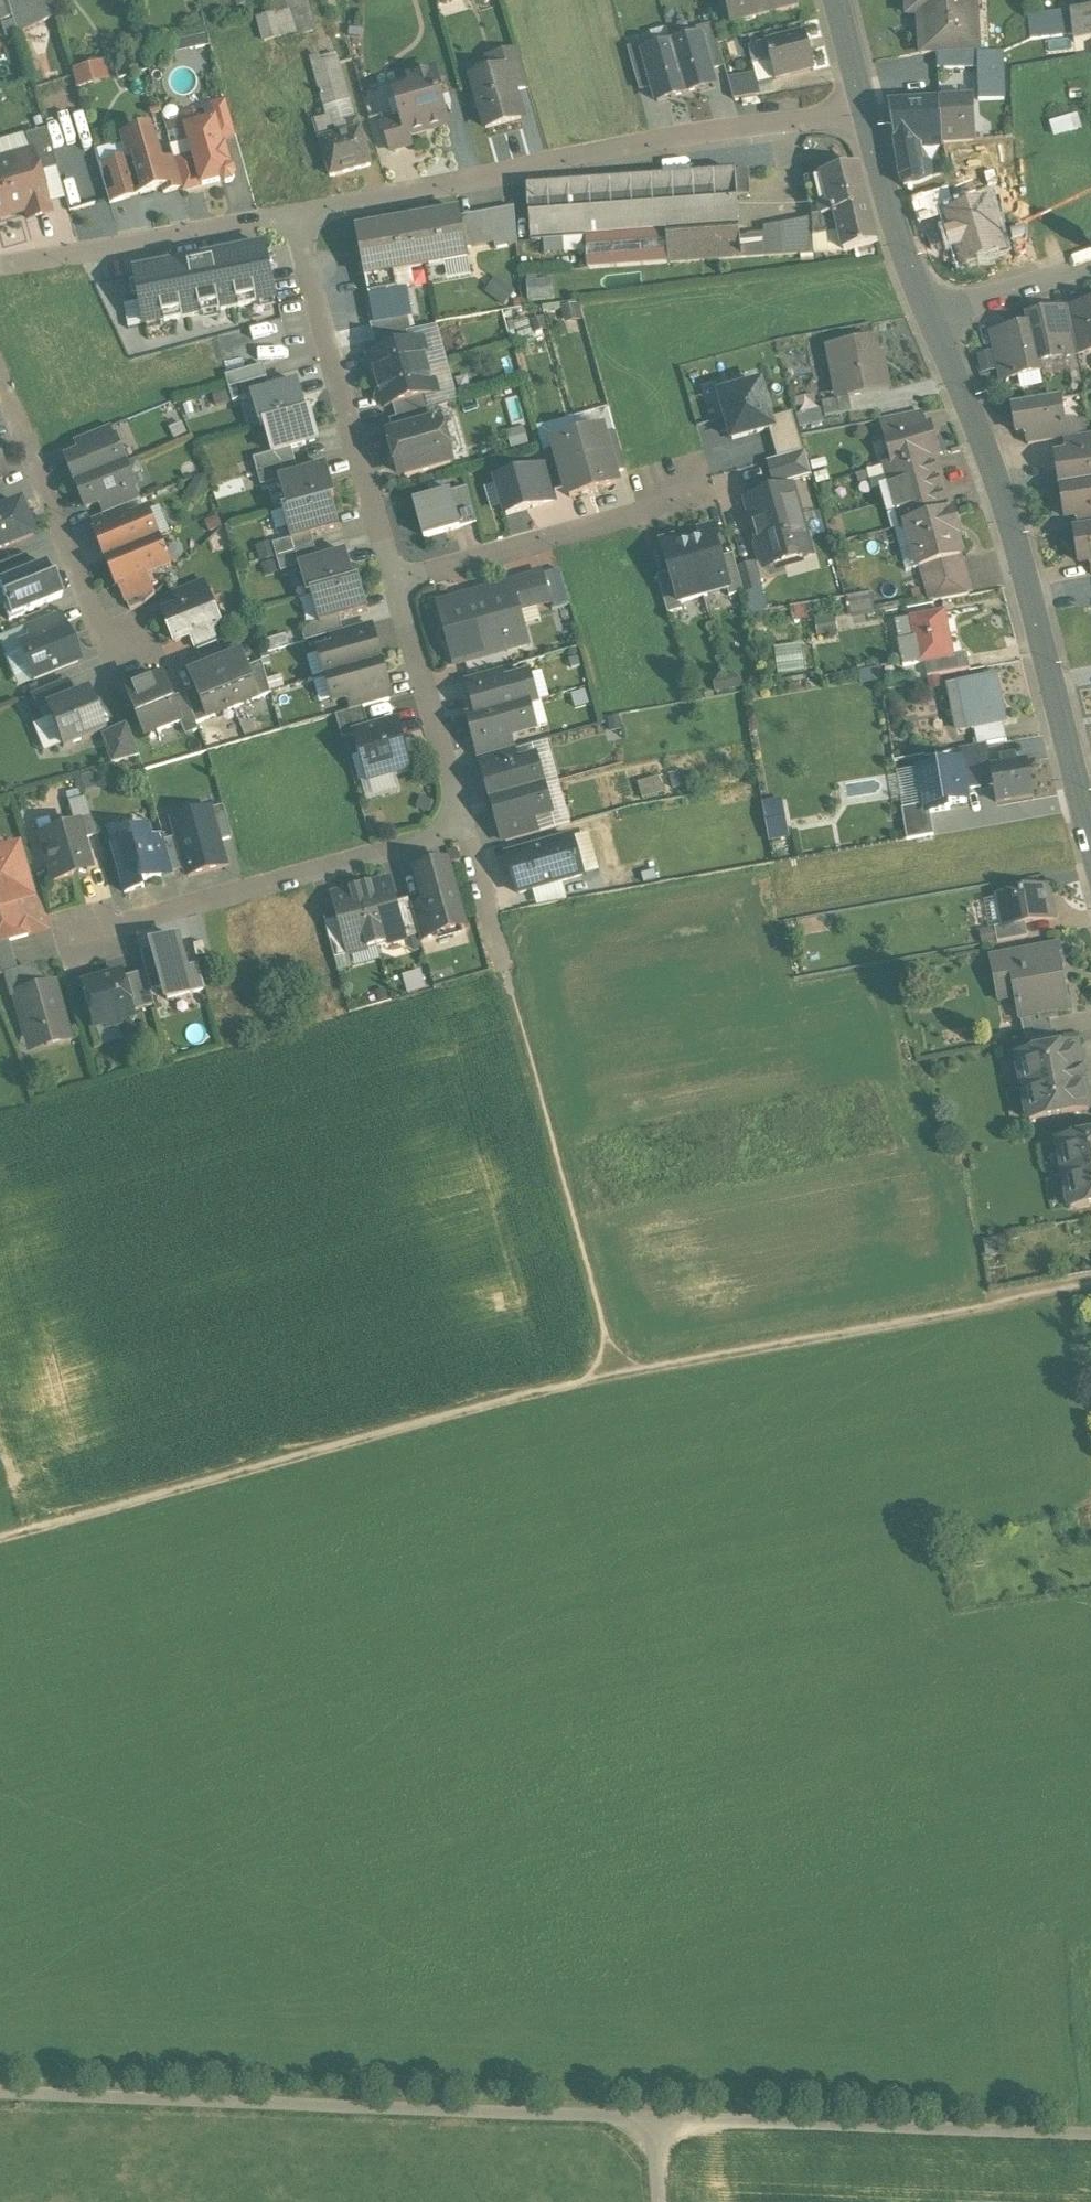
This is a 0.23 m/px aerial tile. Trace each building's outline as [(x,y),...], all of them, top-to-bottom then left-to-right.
[(17,33),(54,14),(50,0),(7,0),(17,33)] [(54,9),(71,0),(51,0),(54,9)] [(257,15),(264,40),(315,27),(308,0),(289,0),(290,7),(257,15)] [(732,8),(725,9),(729,26),(797,10),(795,0),(731,0),(732,8)] [(908,16),(918,15),(920,54),(936,53),(962,52),(978,51),(975,0),(907,0),(908,16)] [(1081,10),(1090,9),(1090,0),(1081,0),(1081,10)] [(1028,16),(1031,40),(1073,35),(1074,43),(1090,41),(1090,9),(1081,10),(1028,16)] [(713,27),(698,32),(699,38),(701,37),(710,69),(724,66),(713,27)] [(209,33),(189,38),(196,65),(216,60),(209,33)] [(804,33),(766,43),(766,45),(749,49),(753,65),(770,61),(775,79),(813,69),(804,33)] [(699,38),(672,45),(686,94),(715,86),(710,69),(701,37),(699,38)] [(646,53),(644,53),(653,86),(658,102),(686,94),(672,45),(646,53)] [(644,47),(628,51),(639,89),(653,86),(644,53),(646,53),(644,47)] [(314,118),(328,176),(370,166),(342,49),(309,57),(323,116),(314,118)] [(518,52),(503,56),(506,69),(508,69),(514,92),(528,88),(518,52)] [(977,54),(962,55),(962,52),(936,53),(937,68),(963,68),(964,68),(978,68),(977,54)] [(1002,53),(977,54),(978,68),(979,101),(1004,100),(1002,53)] [(77,86),(109,77),(104,58),(72,68),(77,86)] [(506,69),(472,79),(478,99),(475,103),(477,110),(481,112),(486,128),(522,119),(514,92),(508,69),(506,69)] [(356,72),(346,74),(351,95),(361,93),(356,72)] [(435,72),(409,79),(412,92),(396,96),(402,119),(410,146),(411,146),(408,136),(448,125),(440,97),(442,97),(440,90),(444,81),(436,76),(435,72)] [(751,82),(730,85),(734,100),(755,96),(751,82)] [(756,97),(742,100),(743,105),(757,103),(756,97)] [(972,99),(940,100),(942,136),(943,142),(974,140),(974,138),(975,138),(972,99)] [(940,100),(891,104),(897,147),(908,145),(907,137),(942,136),(940,100)] [(227,102),(210,107),(215,122),(220,139),(236,134),(227,102)] [(195,157),(175,162),(183,188),(183,190),(202,184),(202,185),(221,180),(226,183),(232,181),(235,176),(233,170),(228,168),(227,165),(229,165),(225,149),(223,150),(220,139),(215,122),(210,107),(195,116),(194,116),(185,118),(180,127),(182,136),(191,140),(195,157)] [(410,146),(402,119),(384,124),(391,151),(410,146)] [(45,130),(25,136),(30,153),(31,153),(37,174),(56,169),(45,130)] [(161,160),(153,134),(148,131),(128,136),(124,142),(129,157),(132,156),(143,194),(162,188),(163,193),(183,188),(175,162),(175,160),(166,163),(161,160)] [(897,147),(896,147),(902,177),(904,184),(920,183),(913,144),(908,145),(897,147)] [(0,162),(0,219),(25,211),(28,220),(49,214),(37,174),(31,153),(30,153),(0,162)] [(129,157),(99,165),(110,203),(143,194),(132,156),(129,157)] [(860,167),(804,180),(811,208),(819,207),(821,217),(813,218),(813,219),(835,214),(869,206),(860,167)] [(748,172),(735,173),(737,196),(749,195),(748,172)] [(735,173),(527,187),(531,241),(564,239),(586,238),(586,236),(739,225),(737,196),(735,173)] [(947,186),(910,197),(919,225),(941,218),(956,213),(947,186)] [(956,213),(941,218),(945,232),(942,233),(949,257),(953,256),(956,268),(1009,252),(993,202),(956,213)] [(869,206),(835,214),(839,232),(844,252),(878,244),(869,206)] [(514,208),(461,217),(467,248),(494,243),(496,248),(517,244),(514,208)] [(460,212),(418,219),(426,266),(469,258),(461,217),(460,212)] [(835,214),(813,219),(815,237),(839,232),(835,214)] [(813,218),(780,225),(783,256),(816,254),(813,219),(813,218)] [(418,219),(357,230),(366,277),(394,272),(426,266),(418,219)] [(739,225),(586,236),(586,238),(587,251),(588,269),(741,258),(740,237),(739,225)] [(780,225),(764,228),(764,233),(766,256),(783,256),(780,225)] [(764,233),(747,235),(747,236),(749,258),(766,256),(764,233)] [(747,236),(740,237),(741,258),(749,258),(747,236)] [(586,238),(564,239),(565,252),(587,251),(586,238)] [(148,326),(275,300),(264,247),(137,273),(148,326)] [(394,272),(366,277),(375,325),(376,325),(395,321),(412,318),(407,289),(397,290),(394,272)] [(530,300),(555,297),(552,277),(527,281),(530,300)] [(1079,304),(1079,306),(1082,306),(1090,350),(1090,302),(1079,304)] [(1082,306),(1079,306),(1068,309),(1077,354),(1090,351),(1090,350),(1082,306)] [(1067,307),(1053,310),(1063,357),(1077,354),(1068,309),(1067,307)] [(1053,309),(1028,315),(1030,323),(1038,362),(1063,357),(1053,310),(1053,309)] [(395,321),(376,325),(377,336),(397,332),(395,321)] [(1030,323),(1006,329),(1007,332),(1016,377),(1040,372),(1038,362),(1030,323)] [(407,332),(374,340),(378,354),(410,345),(407,332)] [(1007,332),(991,335),(1001,380),(1016,377),(1007,332)] [(875,337),(827,346),(837,400),(848,398),(848,399),(849,398),(889,391),(884,365),(880,366),(875,337)] [(378,354),(370,357),(371,360),(369,363),(370,368),(374,370),(377,382),(428,368),(421,342),(410,345),(378,354)] [(991,351),(977,354),(981,372),(994,369),(991,351)] [(226,377),(229,389),(267,378),(264,366),(226,377)] [(428,368),(377,382),(381,394),(378,398),(380,403),(384,405),(384,408),(393,405),(425,396),(435,393),(428,368)] [(267,378),(229,389),(233,402),(252,397),(252,396),(271,391),(267,378)] [(271,391),(252,396),(252,397),(261,426),(265,424),(307,413),(298,383),(271,391)] [(721,396),(734,440),(770,430),(773,429),(771,420),(760,384),(721,396)] [(796,397),(800,425),(822,423),(819,395),(796,397)] [(425,396),(393,405),(397,418),(427,410),(428,409),(425,396)] [(837,400),(823,402),(825,417),(852,412),(849,398),(848,399),(848,398),(837,400)] [(1060,399),(1013,407),(1017,433),(1026,431),(1029,444),(1064,439),(1075,437),(1072,420),(1064,422),(1060,399)] [(397,418),(389,420),(393,434),(431,423),(427,410),(397,418)] [(307,413),(265,424),(273,453),(273,454),(292,449),(319,441),(311,411),(307,413)] [(778,459),(805,451),(795,413),(771,420),(773,429),(770,430),(778,459)] [(921,413),(880,420),(885,439),(926,427),(921,413)] [(431,423),(393,434),(397,449),(393,450),(397,465),(401,464),(405,478),(453,464),(440,420),(431,423)] [(926,427),(885,439),(892,464),(892,465),(933,453),(933,454),(937,453),(930,425),(926,427)] [(111,427),(74,442),(79,454),(116,439),(111,427)] [(601,429),(578,436),(594,491),(617,485),(614,474),(603,437),(601,429)] [(616,433),(603,437),(614,474),(626,471),(616,433)] [(1064,439),(1066,454),(1066,455),(1090,450),(1090,434),(1075,437),(1064,439)] [(578,436),(554,442),(567,488),(570,498),(594,491),(578,436)] [(116,439),(79,454),(67,459),(77,484),(126,464),(116,439)] [(273,453),(254,459),(257,472),(296,462),(292,449),(273,454),(273,453)] [(557,450),(544,454),(547,465),(555,491),(567,488),(557,450)] [(1066,455),(1066,454),(1055,456),(1060,487),(1090,482),(1090,450),(1066,455)] [(778,459),(767,462),(776,493),(792,488),(791,483),(812,477),(805,451),(778,459)] [(933,453),(892,465),(892,464),(886,466),(903,526),(907,525),(949,513),(949,512),(933,454),(933,453)] [(296,462),(257,472),(261,487),(280,481),(280,480),(299,475),(296,462)] [(126,464),(77,484),(87,508),(99,503),(136,488),(126,464)] [(547,465),(532,470),(542,504),(557,500),(555,491),(547,465)] [(299,475),(280,480),(280,481),(288,509),(335,497),(327,467),(299,475)] [(532,470),(496,480),(506,516),(542,505),(542,504),(532,470)] [(1060,487),(1065,519),(1076,517),(1076,516),(1090,513),(1090,482),(1060,487)] [(136,488),(99,503),(104,515),(126,506),(141,500),(136,488)] [(776,493),(747,501),(759,543),(755,546),(759,561),(764,563),(765,565),(810,553),(792,488),(776,493)] [(467,489),(450,493),(460,528),(477,523),(467,489)] [(450,493),(414,504),(424,538),(460,528),(450,493)] [(288,509),(284,510),(292,539),(292,541),(312,535),(339,527),(331,499),(335,497),(288,509)] [(32,537),(18,504),(0,511),(0,550),(32,537)] [(104,515),(93,520),(98,532),(131,518),(126,506),(104,515)] [(949,513),(907,525),(903,526),(895,529),(901,550),(913,546),(915,552),(919,567),(923,566),(958,556),(961,555),(956,535),(960,534),(953,511),(949,512),(949,513)] [(98,532),(97,533),(107,559),(159,538),(148,512),(131,518),(98,532)] [(1076,516),(1076,517),(1078,530),(1090,528),(1090,513),(1076,516)] [(1074,531),(1079,563),(1090,562),(1090,528),(1078,530),(1074,531)] [(720,558),(712,529),(698,533),(700,541),(689,544),(704,597),(728,591),(729,590),(720,558)] [(312,535),(292,541),(292,539),(273,544),(277,559),(315,548),(312,535)] [(159,538),(107,559),(118,586),(147,574),(169,565),(159,538)] [(689,544),(678,547),(675,539),(661,543),(670,573),(679,604),(680,604),(704,597),(689,544)] [(913,546),(901,550),(906,570),(919,567),(915,552),(913,546)] [(315,548),(277,559),(281,573),(300,567),(300,566),(319,561),(315,548)] [(319,561),(300,566),(300,567),(308,597),(312,596),(312,595),(355,583),(355,582),(346,553),(319,561)] [(0,565),(0,582),(31,569),(25,555),(0,565)] [(733,555),(720,558),(729,590),(728,591),(730,597),(744,593),(733,555)] [(958,556),(923,566),(933,601),(969,594),(958,556)] [(0,582),(0,594),(5,606),(3,607),(9,621),(22,615),(22,613),(61,597),(53,576),(50,577),(44,564),(31,569),(0,582)] [(893,581),(888,569),(882,571),(887,584),(893,581)] [(561,570),(543,575),(551,602),(554,611),(558,609),(555,599),(568,595),(561,570)] [(882,571),(872,575),(877,587),(887,584),(882,571)] [(670,573),(657,576),(668,615),(682,610),(680,604),(679,604),(670,573)] [(147,574),(120,586),(130,611),(145,605),(155,594),(147,574)] [(543,575),(510,584),(511,587),(512,587),(519,611),(551,602),(543,575)] [(203,581),(174,593),(180,607),(180,608),(209,596),(203,581)] [(355,583),(312,595),(312,596),(320,623),(321,624),(340,619),(367,611),(359,581),(355,582),(355,583)] [(511,587),(456,603),(448,599),(443,601),(440,606),(441,612),(447,615),(454,641),(449,650),(452,659),(460,664),(470,661),(475,653),(505,644),(508,652),(529,646),(519,611),(512,587),(511,587)] [(870,592),(847,598),(852,616),(875,610),(870,592)] [(568,595),(555,599),(558,609),(571,606),(568,595)] [(209,596),(180,608),(180,607),(164,614),(175,642),(192,636),(191,635),(220,623),(209,596)] [(945,612),(911,619),(915,638),(899,641),(904,666),(925,662),(954,657),(953,656),(945,612)] [(58,613),(25,626),(31,641),(64,628),(58,613)] [(340,619),(321,624),(320,623),(301,628),(305,642),(331,635),(343,632),(340,619)] [(220,623),(191,635),(192,636),(198,650),(226,638),(220,623)] [(343,632),(331,635),(335,648),(372,637),(369,624),(343,632)] [(64,628),(31,641),(19,645),(33,680),(78,662),(64,628)] [(335,648),(319,652),(326,677),(381,662),(374,637),(372,637),(335,648)] [(778,673),(805,670),(803,643),(775,646),(778,673)] [(954,657),(925,662),(928,677),(971,670),(967,653),(953,656),(954,657)] [(241,656),(217,666),(234,709),(258,699),(246,668),(241,656)] [(262,662),(246,668),(258,699),(271,694),(262,662)] [(381,662),(326,677),(333,703),(349,698),(387,688),(389,687),(381,662)] [(234,709),(217,666),(192,676),(197,688),(209,719),(210,719),(234,709)] [(501,670),(469,679),(472,692),(504,683),(501,670)] [(542,671),(531,674),(538,700),(549,697),(542,671)] [(472,692),(470,692),(477,717),(477,718),(528,704),(529,704),(537,702),(530,676),(472,692)] [(163,678),(150,684),(132,691),(128,693),(133,704),(133,705),(139,718),(145,733),(155,729),(157,733),(181,723),(182,723),(174,704),(172,699),(167,687),(167,688),(163,678)] [(994,678),(959,686),(963,703),(970,702),(975,728),(976,728),(1002,723),(1004,722),(994,678)] [(65,681),(41,691),(47,707),(71,698),(65,681)] [(970,702),(963,703),(959,686),(954,687),(963,731),(975,728),(970,702)] [(209,719),(197,688),(184,694),(197,724),(210,719),(209,719)] [(387,688),(349,698),(353,711),(363,708),(390,701),(387,688)] [(47,707),(46,708),(62,748),(101,732),(85,692),(71,698),(47,707)] [(197,724),(184,694),(172,699),(174,704),(182,723),(181,723),(186,736),(199,730),(197,724)] [(528,704),(477,718),(477,717),(469,719),(476,745),(478,745),(510,736),(536,729),(529,704),(528,704)] [(353,711),(336,716),(343,739),(355,735),(355,734),(370,730),(363,708),(353,711)] [(370,730),(355,734),(355,735),(368,781),(409,769),(396,722),(370,730)] [(1002,723),(976,728),(979,745),(987,744),(1006,741),(1002,723)] [(128,726),(101,737),(112,764),(140,756),(128,726)] [(510,736),(478,745),(482,758),(514,749),(510,736)] [(979,745),(959,749),(961,763),(963,772),(991,767),(987,744),(979,745)] [(514,749),(482,758),(486,772),(518,763),(514,749)] [(1015,755),(1000,758),(1001,765),(991,767),(994,784),(997,802),(1034,796),(1028,761),(1017,763),(1015,755)] [(486,772),(484,773),(492,801),(544,786),(536,758),(518,763),(486,772)] [(961,763),(919,769),(925,805),(927,813),(930,812),(950,809),(949,805),(967,802),(965,789),(963,772),(961,763)] [(991,767),(963,772),(965,789),(994,784),(991,767)] [(544,786),(492,801),(500,829),(502,829),(534,820),(552,815),(544,786)] [(84,798),(67,802),(74,828),(76,828),(80,840),(95,836),(84,798)] [(769,840),(788,837),(782,799),(763,802),(769,840)] [(925,805),(902,809),(907,840),(934,835),(930,812),(927,813),(925,805)] [(232,838),(224,806),(211,810),(220,842),(232,838)] [(192,822),(175,827),(178,837),(165,841),(173,873),(186,869),(188,876),(226,865),(220,842),(211,810),(191,815),(192,822)] [(534,820),(502,829),(506,843),(538,834),(534,820)] [(60,829),(39,835),(52,881),(88,871),(80,840),(76,828),(74,828),(61,832),(60,829)] [(147,829),(127,834),(129,842),(112,848),(124,893),(144,888),(143,881),(160,876),(150,840),(151,840),(147,829)] [(151,840),(150,840),(160,876),(173,873),(165,841),(163,837),(151,840)] [(572,838),(508,856),(518,894),(583,876),(572,838)] [(0,853),(0,907),(3,906),(5,915),(15,912),(11,896),(15,895),(18,888),(17,884),(25,882),(16,849),(0,853)] [(447,863),(416,872),(425,904),(434,937),(465,928),(447,863)] [(395,903),(389,884),(380,886),(379,882),(361,887),(377,947),(405,939),(395,903)] [(361,887),(342,893),(343,896),(334,899),(339,918),(349,955),(377,947),(361,887)] [(1048,889),(1000,897),(1005,927),(1005,928),(1025,924),(1054,919),(1048,889)] [(412,908),(409,899),(395,903),(405,939),(419,935),(412,908)] [(434,937),(425,904),(412,908),(419,935),(421,941),(434,937)] [(8,942),(27,936),(23,923),(19,924),(15,912),(5,915),(0,916),(0,944),(8,942)] [(339,918),(325,923),(335,959),(349,955),(339,918)] [(1025,924),(1005,928),(1005,927),(994,929),(997,942),(1027,936),(1025,924)] [(178,938),(152,945),(153,949),(164,988),(167,1000),(193,993),(186,968),(178,938)] [(2,975),(16,971),(15,970),(8,942),(0,944),(0,976),(2,975)] [(1059,946),(1020,953),(1021,960),(994,965),(998,990),(1015,987),(1022,1025),(1050,1020),(1056,1019),(1055,1014),(1071,1012),(1067,992),(1058,994),(1056,987),(1059,986),(1061,984),(1062,982),(1062,979),(1061,977),(1059,975),(1057,974),(1054,974),(1053,967),(1062,965),(1059,946)] [(153,949),(141,953),(151,991),(164,988),(153,949)] [(199,964),(186,968),(193,993),(206,990),(199,964)] [(53,984),(42,987),(33,978),(34,976),(29,971),(26,975),(22,971),(19,974),(16,971),(2,975),(9,998),(14,997),(25,1038),(42,1033),(46,1046),(68,1039),(53,984)] [(145,971),(123,977),(133,1011),(155,1005),(151,991),(145,971)] [(122,974),(81,985),(93,1028),(107,1024),(108,1027),(121,1023),(120,1020),(134,1016),(133,1011),(123,977),(122,974)] [(1050,1020),(1022,1025),(1025,1042),(1053,1037),(1050,1020)] [(1077,1048),(1018,1058),(1019,1061),(1022,1060),(1025,1078),(1022,1078),(1026,1102),(1030,1102),(1032,1118),(1029,1119),(1029,1122),(1088,1111),(1084,1086),(1086,1086),(1084,1073),(1082,1073),(1077,1048)] [(1059,1144),(1060,1147),(1063,1146),(1067,1164),(1063,1165),(1067,1189),(1071,1188),(1074,1206),(1070,1206),(1071,1209),(1090,1205),(1090,1139),(1059,1144)]
